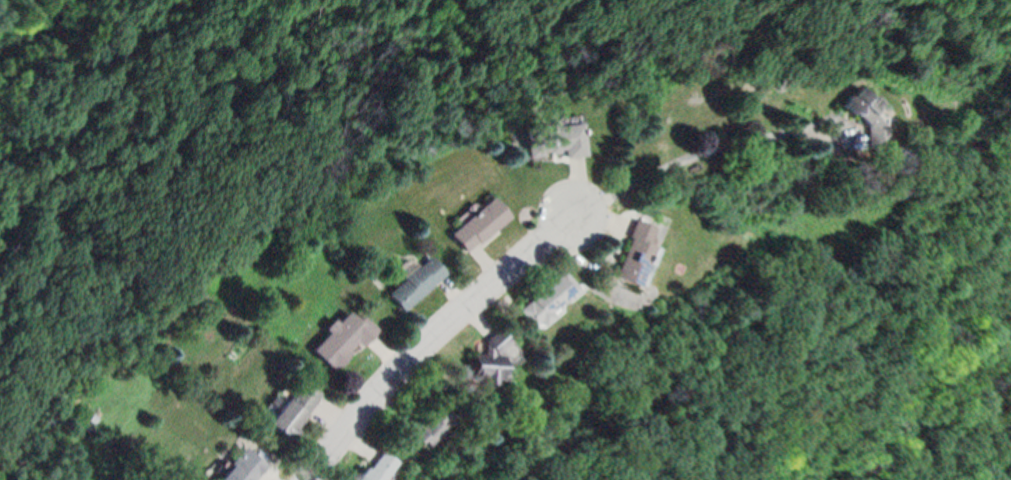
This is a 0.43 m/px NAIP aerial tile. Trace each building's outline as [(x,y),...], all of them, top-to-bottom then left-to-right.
[(861,82),(843,103),(868,125),(895,121),(893,110),(861,82)] [(530,158),(526,123),(583,117),(587,152),(530,158)] [(453,232),(494,197),(509,214),(468,250),(453,232)] [(635,216),(610,276),(638,288),(656,245),(648,241),(655,225),(635,216)] [(383,292),(427,251),(445,270),(401,311),(383,292)] [(562,269),(521,308),(537,326),(579,287),(562,269)] [(313,346),(336,367),(373,328),(350,306),(313,346)] [(498,326),(469,353),(469,375),(501,376),(501,363),(518,347),(498,326)] [(266,420),(297,377),(321,394),(289,437),(266,420)] [(432,405),(421,420),(405,408),(393,423),(424,446),(447,416),(432,405)] [(271,462),(258,479),(221,479),(247,444),(271,462)] [(359,479),(389,479),(403,461),(384,446),(359,479)]
